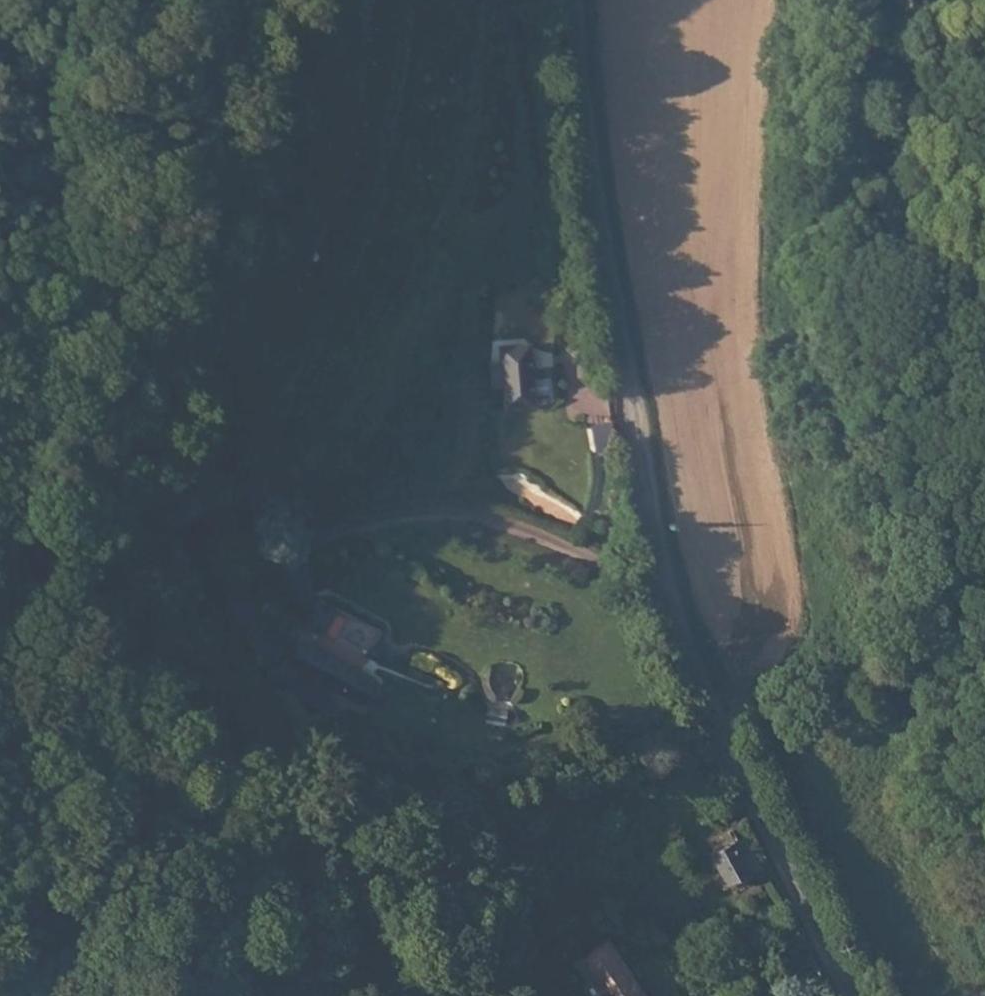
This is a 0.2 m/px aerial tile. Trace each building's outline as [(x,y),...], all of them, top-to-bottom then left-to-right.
[(598,455),(622,450),(616,421),(592,425),(598,455)] [(491,646),(487,637),(470,645),(475,655),(491,646)] [(739,838),(710,854),(728,884),(757,868),(739,838)] [(572,960),(581,971),(610,948),(601,937),(572,960)] [(581,971),(601,995),(648,995),(610,948),(581,971)]
